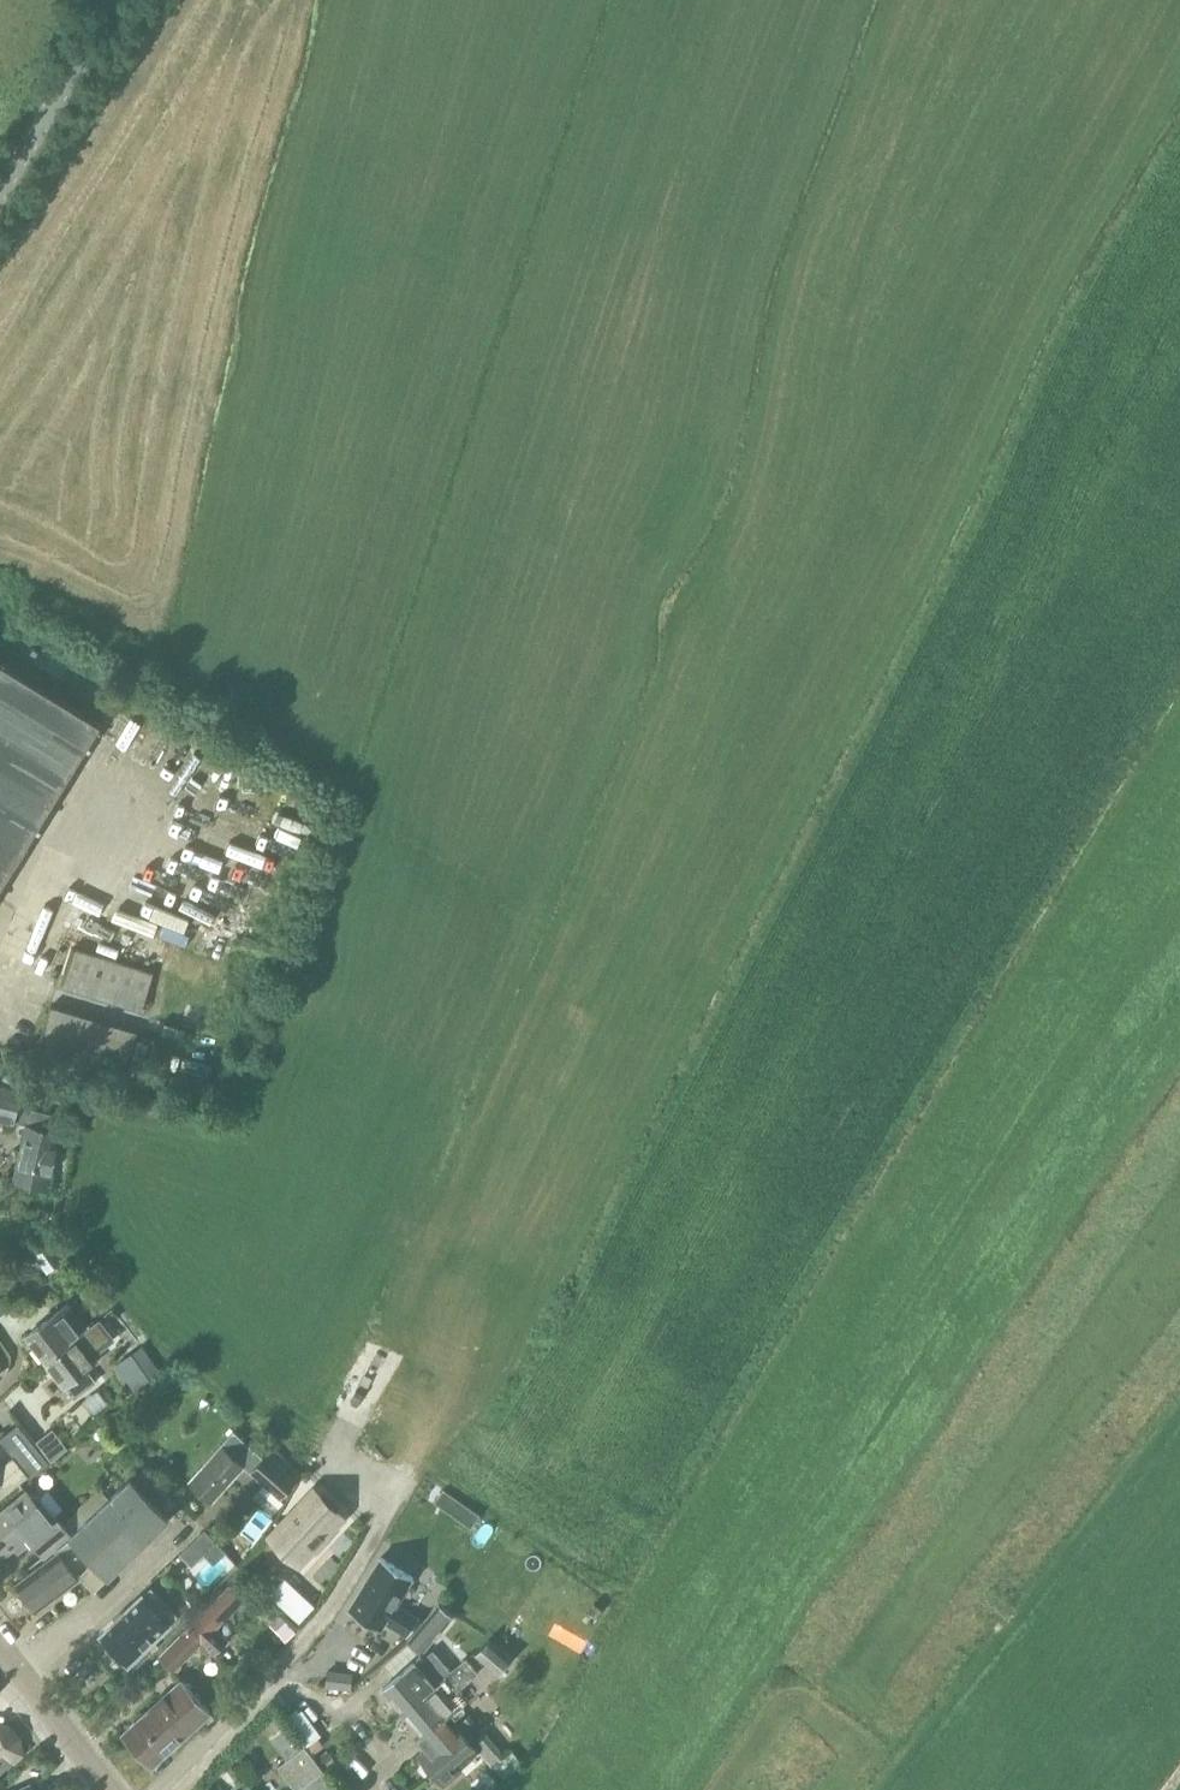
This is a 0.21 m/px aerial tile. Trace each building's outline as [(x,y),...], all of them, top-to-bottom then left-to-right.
[(100,724),(0,662),(0,887),(100,724)] [(138,1010),(150,971),(73,947),(61,987),(138,1010)] [(126,1064),(136,1030),(49,1005),(39,1038),(126,1064)] [(65,1072),(119,1088),(126,1065),(72,1049),(37,1039),(30,1062),(65,1072)] [(0,1084),(0,1118),(14,1121),(21,1088),(0,1084)] [(35,1091),(21,1088),(14,1121),(28,1125),(15,1181),(48,1188),(64,1116),(31,1109),(35,1091)] [(51,1237),(33,1250),(46,1268),(64,1255),(51,1237)] [(46,1360),(76,1338),(74,1336),(87,1327),(80,1318),(74,1317),(72,1318),(63,1306),(55,1312),(26,1334),(46,1360)] [(76,1338),(46,1360),(74,1398),(97,1381),(97,1380),(91,1371),(90,1371),(87,1367),(94,1362),(93,1362),(102,1355),(95,1345),(86,1352),(76,1338)] [(114,1363),(128,1383),(145,1371),(130,1351),(114,1363)] [(252,1467),(262,1456),(236,1431),(191,1479),(214,1501),(246,1466),(250,1469),(252,1467)] [(252,1467),(250,1469),(249,1470),(280,1499),(298,1479),(288,1470),(294,1464),(274,1446),(268,1452),(267,1451),(262,1456),(252,1467)] [(12,1455),(0,1465),(0,1498),(29,1475),(30,1477),(50,1462),(40,1449),(20,1465),(12,1455)] [(144,1466),(131,1478),(164,1512),(176,1500),(144,1466)] [(71,1532),(54,1548),(57,1551),(58,1550),(78,1577),(80,1575),(95,1590),(169,1518),(164,1512),(131,1478),(130,1477),(71,1532)] [(71,1532),(32,1488),(0,1516),(0,1555),(14,1543),(19,1549),(30,1539),(45,1556),(54,1548),(71,1532)] [(316,1490),(272,1536),(300,1563),(315,1547),(319,1548),(328,1539),(327,1535),(344,1516),(338,1510),(341,1505),(327,1493),(322,1495),(316,1490)] [(471,1526),(479,1514),(467,1505),(466,1504),(457,1517),(471,1526)] [(194,1564),(206,1553),(214,1562),(226,1550),(206,1529),(182,1552),(194,1564)] [(58,1550),(57,1551),(57,1552),(18,1583),(37,1609),(78,1577),(58,1550)] [(413,1576),(381,1556),(348,1608),(381,1629),(386,1620),(408,1634),(418,1618),(396,1604),(413,1576)] [(244,1576),(232,1587),(241,1596),(252,1585),(244,1576)] [(299,1620),(314,1605),(284,1577),(270,1593),(299,1620)] [(120,1655),(123,1653),(129,1660),(177,1615),(151,1588),(104,1633),(110,1640),(107,1642),(107,1646),(116,1656),(120,1655)] [(438,1603),(409,1638),(423,1651),(453,1616),(438,1603)] [(207,1618),(202,1613),(200,1611),(189,1623),(204,1640),(201,1642),(214,1654),(229,1638),(207,1618)] [(204,1640),(189,1623),(158,1655),(174,1671),(201,1642),(204,1640)] [(511,1657),(489,1639),(475,1656),(498,1674),(511,1657)] [(403,1710),(440,1678),(455,1666),(445,1654),(430,1666),(422,1655),(383,1687),(403,1710)] [(440,1678),(403,1710),(422,1735),(419,1737),(420,1738),(445,1717),(444,1716),(460,1702),(452,1694),(479,1671),(466,1657),(455,1666),(440,1678)] [(351,1689),(353,1671),(328,1668),(326,1686),(351,1689)] [(186,1709),(199,1697),(184,1679),(125,1731),(139,1747),(154,1733),(153,1732),(183,1705),(186,1709)] [(211,1710),(199,1697),(186,1709),(183,1705),(153,1732),(154,1733),(139,1747),(153,1762),(211,1710)] [(445,1717),(420,1738),(427,1746),(418,1754),(444,1784),(461,1770),(457,1765),(477,1747),(473,1743),(455,1722),(452,1725),(445,1717)] [(0,1721),(0,1771),(21,1753),(19,1736),(9,1723),(0,1721)] [(486,1732),(473,1743),(477,1747),(492,1765),(504,1754),(486,1732)] [(304,1745),(278,1766),(296,1789),(298,1789),(324,1771),(327,1775),(327,1774),(339,1765),(332,1757),(320,1766),(311,1754),(324,1744),(318,1737),(305,1747),(304,1745)]
